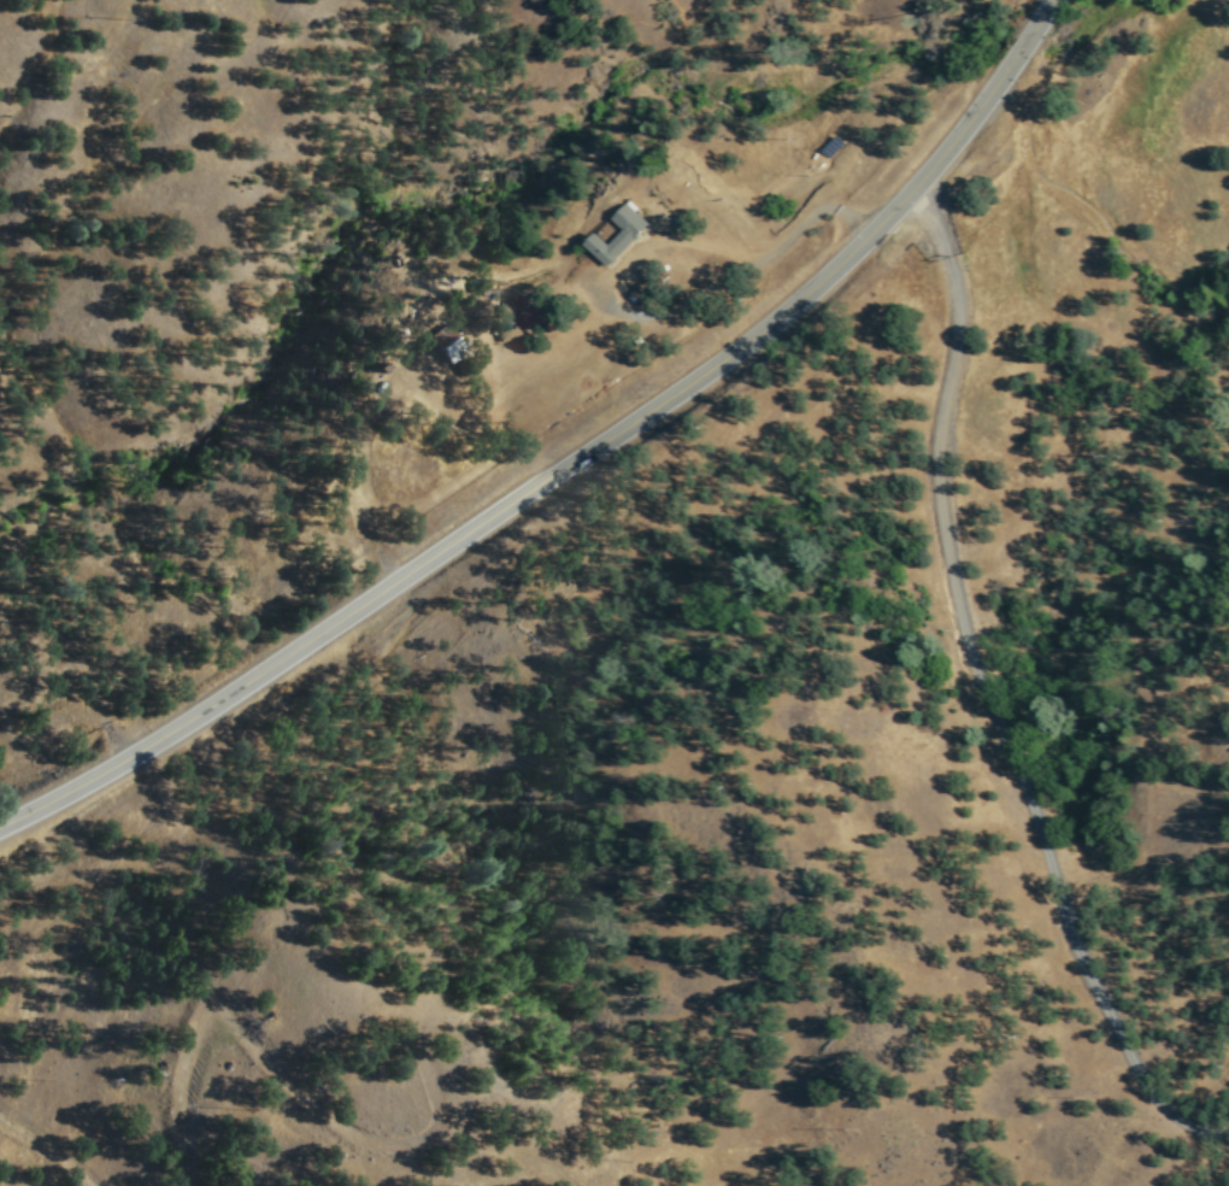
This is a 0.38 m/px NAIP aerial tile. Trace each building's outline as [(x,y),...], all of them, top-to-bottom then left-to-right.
[(606,244),(594,231),(582,244),(605,266),(647,224),(626,202),(610,218),(621,229),(606,244)] [(443,363),(460,354),(446,326),(428,334),(443,363)]
